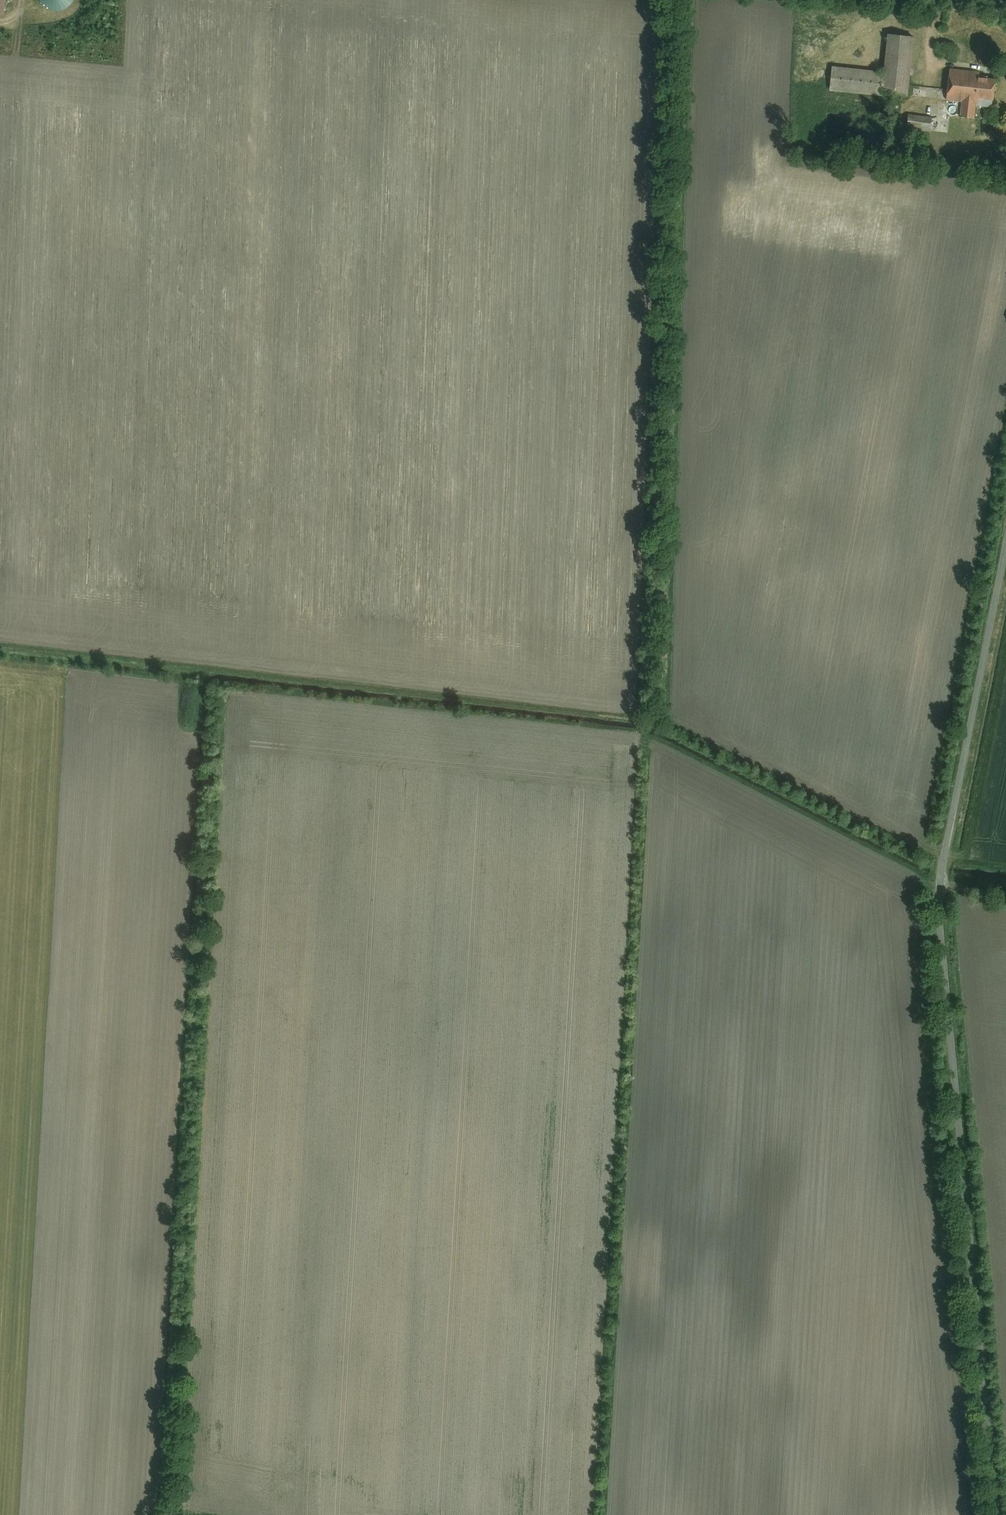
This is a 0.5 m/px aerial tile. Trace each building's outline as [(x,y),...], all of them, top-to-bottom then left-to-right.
[(43,3),(48,7),(54,9),(60,9),(66,7),(71,4),(73,0),(42,0),(43,3)] [(909,97),(915,34),(887,31),(883,70),(832,65),(830,89),(909,97)] [(980,70),(949,67),(946,99),(961,101),(960,116),(975,117),(976,105),(993,107),(995,80),(988,79),(988,75),(979,74),(980,70)] [(930,131),(932,116),(908,113),(907,128),(930,131)]
